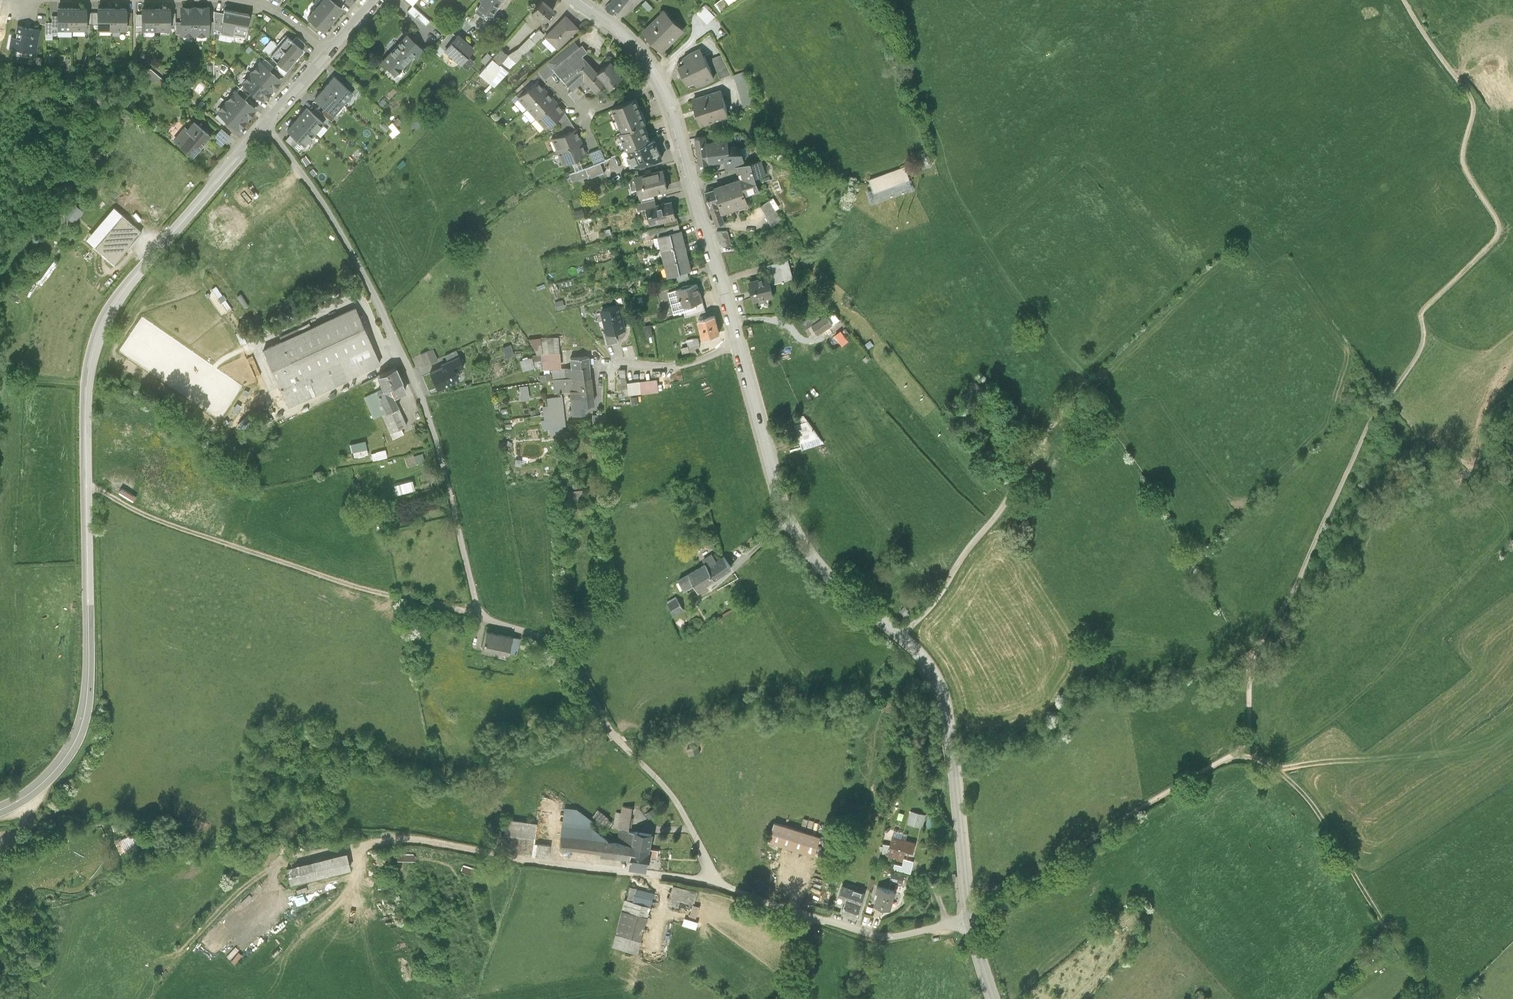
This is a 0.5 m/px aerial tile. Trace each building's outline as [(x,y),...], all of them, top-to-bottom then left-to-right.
[(317,4),(334,19),(343,9),(339,6),(332,0),(321,0),(317,4)] [(478,1),(472,12),(485,18),(487,14),(491,16),(499,0),(476,0),(478,1)] [(542,0),(540,0),(528,13),(540,24),(553,10),(542,0)] [(604,7),(614,15),(626,0),(610,0),(604,7)] [(726,0),(717,0),(715,2),(720,11),(729,5),(729,4),(726,0)] [(325,29),(334,19),(317,4),(308,14),(311,17),(320,25),(325,29)] [(412,4),(406,11),(413,17),(415,16),(424,25),(429,20),(412,4)] [(704,4),(697,12),(708,23),(715,16),(704,4)] [(73,6),(58,6),(57,19),(57,27),(73,27),(73,6)] [(73,6),(73,27),(87,28),(87,23),(88,11),(88,6),(73,6)] [(113,7),(99,6),(98,11),(98,24),(98,27),(112,28),(113,7)] [(157,7),(157,28),(171,27),(170,6),(157,7)] [(113,7),(112,28),(126,28),(126,23),(127,7),(113,7)] [(157,7),(143,7),(143,28),(157,28),(157,7)] [(193,8),(179,7),(179,35),(194,35),(193,8)] [(193,8),(194,35),(210,35),(210,29),(209,7),(193,8)] [(685,29),(665,8),(641,32),(662,52),(685,29)] [(237,12),(222,10),(218,32),(233,34),(237,12)] [(98,11),(88,11),(87,23),(98,24),(98,11)] [(237,12),(233,34),(247,37),(251,15),(237,12)] [(564,15),(543,36),(556,50),(577,28),(564,15)] [(317,29),(320,25),(311,17),(307,21),(317,29)] [(57,34),(57,27),(57,19),(45,19),(45,34),(57,34)] [(40,29),(14,24),(11,46),(37,51),(40,29)] [(484,64),(476,74),(492,86),(507,71),(506,70),(515,62),(523,54),(528,49),(534,43),(543,34),(538,29),(529,38),(528,37),(516,48),(506,55),(498,49),(491,57),(484,64)] [(443,49),(455,35),(450,31),(438,44),(443,49)] [(473,48),(456,33),(455,35),(443,49),(442,50),(458,65),(473,48)] [(277,45),(297,62),(306,51),(303,48),(293,39),(286,34),(277,45)] [(293,39),(303,48),(307,44),(297,34),(293,39)] [(419,48),(404,34),(379,61),(398,78),(404,71),(401,68),(419,48)] [(554,71),(563,82),(586,61),(581,55),(586,52),(581,44),(551,68),(554,71)] [(278,63),(288,72),(297,62),(277,45),(269,54),(278,63)] [(715,79),(700,46),(690,51),(682,57),(685,62),(677,66),(686,84),(693,82),(696,87),(705,84),(715,79)] [(528,49),(523,54),(527,59),(533,53),(528,49)] [(491,57),(487,53),(480,60),(484,64),(491,57)] [(721,54),(712,57),(720,78),(731,73),(721,54)] [(262,62),(271,71),(274,67),(265,58),(262,62)] [(248,71),(272,92),(282,80),(271,71),(262,62),(258,60),(248,71)] [(586,61),(563,82),(570,91),(576,85),(587,97),(603,85),(608,91),(622,78),(607,61),(596,72),(586,61)] [(554,71),(551,68),(546,62),(536,70),(545,80),(554,71)] [(285,76),(288,72),(278,63),(274,67),(285,76)] [(230,69),(226,65),(221,70),(225,73),(230,69)] [(754,101),(745,70),(735,73),(744,104),(754,101)] [(250,94),(261,104),(272,92),(248,71),(237,84),(240,86),(250,94)] [(323,87),(341,102),(350,91),(342,84),(332,76),(323,87)] [(342,84),(350,91),(353,93),(357,89),(346,80),(342,84)] [(545,90),(536,80),(515,98),(525,108),(545,90)] [(235,92),(245,100),(250,94),(240,86),(235,92)] [(323,87),(313,98),(323,106),(331,113),(341,102),(323,87)] [(729,119),(721,89),(692,98),(701,127),(729,119)] [(235,92),(233,90),(223,100),(246,121),(256,111),(245,100),(235,92)] [(492,93),(489,90),(484,95),(487,98),(492,93)] [(545,90),(525,108),(534,119),(554,100),(545,90)] [(644,123),(634,99),(611,108),(621,132),(642,124),(644,123)] [(236,132),(246,121),(223,100),(213,111),(236,132)] [(554,100),(534,119),(544,130),(545,128),(548,130),(555,125),(552,122),(555,120),(564,111),(554,100)] [(319,111),(327,118),(329,120),(333,115),(331,113),(323,106),(319,111)] [(295,118),(312,132),(322,121),(310,111),(305,107),(295,118)] [(310,111),(322,121),(324,123),(327,118),(319,111),(314,107),(310,111)] [(555,120),(563,134),(576,129),(564,111),(555,120)] [(295,118),(285,129),(302,144),(312,132),(295,118)] [(159,125),(153,120),(149,126),(155,130),(159,125)] [(172,142),(188,156),(207,134),(192,120),(172,142)] [(642,124),(621,132),(618,134),(626,151),(628,151),(650,141),(642,124)] [(229,137),(219,127),(210,137),(221,146),(229,137)] [(563,134),(550,139),(555,152),(581,141),(576,129),(563,134)] [(698,164),(709,163),(706,143),(706,136),(695,137),(698,164)] [(654,140),(650,141),(628,151),(634,166),(662,159),(654,140)] [(581,141),(555,152),(561,165),(586,155),(581,141)] [(727,141),(706,143),(709,163),(725,161),(729,161),(728,154),(727,141)] [(588,153),(593,164),(604,159),(599,148),(588,153)] [(866,191),(869,205),(915,189),(909,173),(935,164),(929,148),(903,158),(906,166),(868,179),(870,185),(871,189),(866,191)] [(625,150),(610,157),(615,167),(629,161),(625,150)] [(729,161),(725,161),(728,172),(736,170),(735,167),(744,165),(741,153),(728,154),(729,161)] [(589,179),(615,167),(610,157),(604,159),(593,164),(584,168),(574,172),(578,180),(588,176),(589,179)] [(738,173),(740,179),(745,196),(760,191),(755,177),(766,174),(762,160),(744,165),(735,167),(736,170),(736,174),(738,173)] [(668,190),(662,169),(634,176),(639,197),(641,197),(654,194),(668,190)] [(572,183),(578,180),(574,172),(568,175),(572,183)] [(745,196),(740,179),(714,188),(714,189),(723,215),(749,206),(745,196)] [(723,215),(714,189),(710,191),(705,192),(716,226),(725,223),(723,215)] [(641,197),(642,202),(655,199),(654,194),(641,197)] [(638,210),(646,208),(657,205),(655,199),(642,202),(636,204),(638,210)] [(770,200),(760,206),(770,221),(769,222),(772,226),(782,219),(770,200)] [(676,219),(671,201),(657,205),(646,208),(651,226),(663,223),(676,219)] [(84,210),(74,203),(65,215),(75,223),(84,210)] [(88,240),(115,263),(143,230),(115,208),(88,240)] [(581,209),(572,212),(575,219),(584,216),(581,209)] [(657,237),(680,231),(678,223),(664,227),(639,233),(640,237),(656,233),(657,237)] [(657,237),(660,250),(685,244),(682,231),(680,231),(657,237)] [(728,231),(717,232),(720,241),(730,238),(728,231)] [(685,244),(660,250),(664,264),(688,258),(685,244)] [(97,255),(91,250),(84,258),(89,263),(97,255)] [(692,271),(688,258),(664,264),(667,278),(692,271)] [(768,265),(773,284),(793,278),(788,259),(768,265)] [(768,277),(747,283),(753,304),(774,298),(768,277)] [(699,292),(696,283),(676,289),(682,308),(703,302),(700,291),(699,292)] [(214,300),(220,311),(227,307),(227,308),(230,307),(217,284),(213,287),(219,297),(214,300)] [(562,300),(554,302),(556,310),(564,308),(562,300)] [(706,311),(703,302),(682,308),(684,317),(706,311)] [(626,329),(620,304),(599,309),(605,334),(615,332),(626,329)] [(381,364),(355,306),(305,330),(302,324),(280,334),(282,340),(263,349),(288,406),(381,364)] [(805,329),(811,325),(821,319),(818,314),(813,315),(802,322),(805,329)] [(720,333),(715,315),(697,320),(702,338),(720,333)] [(832,324),(826,315),(821,319),(811,325),(818,335),(832,324)] [(651,324),(644,326),(646,337),(653,336),(651,324)] [(842,331),(841,330),(834,335),(841,344),(851,337),(846,328),(842,331)] [(615,332),(605,334),(603,334),(606,346),(617,343),(615,332)] [(558,353),(557,337),(541,338),(541,354),(558,353)] [(693,337),(687,339),(689,347),(700,344),(698,337),(693,337)] [(541,354),(541,338),(527,339),(534,352),(535,355),(541,354)] [(510,344),(501,347),(505,358),(514,354),(510,344)] [(419,354),(424,365),(437,360),(432,348),(419,354)] [(444,355),(447,360),(458,355),(455,350),(444,355)] [(559,369),(558,353),(541,354),(535,355),(534,352),(532,352),(535,366),(542,366),(542,370),(552,369),(559,369)] [(441,366),(428,372),(435,386),(436,390),(458,380),(454,371),(464,366),(459,354),(458,355),(447,360),(439,363),(441,366)] [(568,357),(569,368),(559,369),(552,369),(552,378),(571,377),(589,376),(588,367),(588,356),(568,357)] [(531,357),(519,360),(522,370),(534,367),(531,357)] [(377,375),(382,386),(388,400),(395,397),(407,392),(396,366),(377,375)] [(628,382),(626,376),(626,369),(619,369),(619,376),(617,376),(617,382),(616,382),(618,395),(630,393),(628,382)] [(429,389),(435,386),(428,372),(423,375),(429,389)] [(591,394),(589,376),(571,377),(572,391),(568,391),(568,397),(591,394)] [(553,392),(568,391),(572,391),(571,377),(552,378),(553,392)] [(640,380),(628,382),(630,393),(642,392),(640,380)] [(668,380),(658,380),(658,388),(668,388),(668,380)] [(526,385),(519,386),(521,399),(528,398),(526,385)] [(407,423),(395,397),(388,400),(382,386),(364,394),(374,414),(381,411),(389,430),(401,425),(407,423)] [(592,407),(591,394),(568,397),(570,416),(584,415),(583,407),(592,407)] [(561,396),(549,397),(550,404),(551,412),(563,411),(561,396)] [(542,428),(546,428),(546,426),(550,426),(549,412),(551,412),(550,404),(539,406),(540,413),(543,413),(544,419),(541,419),(542,428)] [(564,425),(563,411),(551,412),(549,412),(550,426),(561,425),(564,425)] [(804,412),(793,415),(803,447),(824,440),(804,412)] [(603,414),(591,414),(591,426),(604,425),(603,414)] [(401,425),(389,430),(393,437),(404,432),(401,425)] [(363,439),(348,442),(350,449),(364,446),(363,439)] [(367,448),(353,452),(354,457),(368,453),(367,448)] [(386,448),(371,452),(373,459),(388,456),(386,448)] [(413,480),(395,485),(397,494),(416,489),(413,480)] [(572,489),(566,489),(566,496),(583,495),(582,488),(579,488),(572,489)] [(437,495),(440,507),(446,506),(442,493),(437,495)] [(165,506),(167,501),(151,495),(149,500),(165,506)] [(710,561),(679,579),(684,589),(694,582),(699,591),(709,585),(707,581),(731,567),(724,556),(712,564),(710,561)] [(686,610),(679,598),(667,604),(674,617),(686,610)] [(512,636),(487,631),(483,648),(508,654),(508,653),(512,636)] [(519,638),(512,636),(508,653),(516,654),(519,638)] [(555,849),(626,861),(625,857),(628,832),(632,808),(622,806),(620,813),(616,813),(613,829),(619,831),(617,844),(608,842),(592,829),(591,823),(590,822),(574,809),(563,808),(555,849)] [(924,827),(927,813),(912,809),(908,823),(924,827)] [(598,810),(590,822),(591,823),(606,831),(612,823),(598,810)] [(501,854),(549,861),(550,847),(533,845),(537,825),(505,821),(501,854)] [(821,836),(774,822),(768,843),(815,858),(821,836)] [(649,860),(652,836),(628,832),(625,857),(649,860)] [(132,835),(121,840),(127,855),(148,846),(143,834),(133,838),(132,835)] [(918,842),(892,836),(887,857),(914,863),(918,842)] [(284,867),(287,884),(346,873),(343,856),(284,867)] [(647,873),(649,860),(625,857),(626,861),(626,871),(647,873)] [(463,865),(462,872),(478,875),(480,869),(463,865)] [(872,905),(891,911),(897,892),(878,886),(872,905)] [(296,905),(308,902),(304,887),(292,890),(296,905)] [(697,894),(671,887),(668,906),(679,910),(681,902),(692,905),(688,917),(695,920),(698,908),(694,906),(697,894)] [(848,899),(843,914),(859,919),(867,894),(844,887),(841,897),(848,899)] [(612,948),(637,956),(651,895),(629,888),(620,911),(612,948)] [(697,930),(699,922),(685,918),(682,926),(697,930)]
